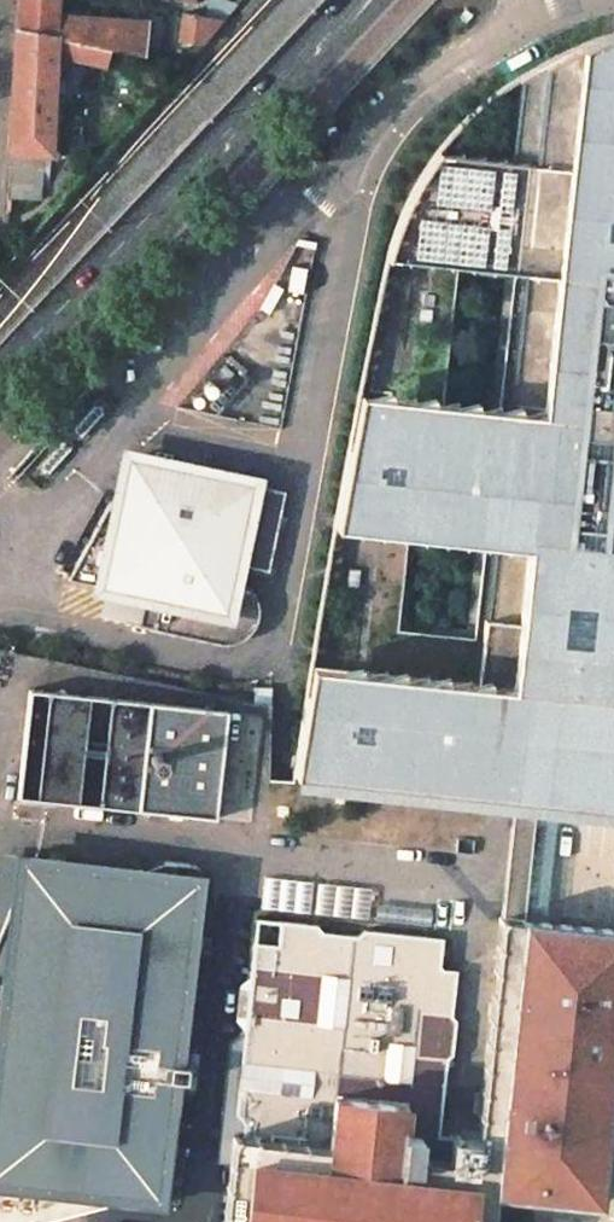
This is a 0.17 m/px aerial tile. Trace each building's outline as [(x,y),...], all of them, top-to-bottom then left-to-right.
[(14,18),(13,28),(118,50),(131,53),(140,19),(54,15),(55,0),(15,0),(14,18)] [(222,17),(178,17),(179,44),(199,44),(222,17)] [(156,22),(140,19),(131,53),(145,56),(156,22)] [(118,50),(13,28),(5,197),(34,198),(37,150),(45,150),(51,52),(114,65),(118,50)] [(296,774),(513,796),(522,797),(529,798),(613,806),(613,36),(574,52),(501,93),(464,123),(437,151),(406,206),(391,255),(358,398),(333,532),(296,774)] [(236,565),(252,485),(129,459),(126,473),(71,581),(143,596),(137,627),(220,645),(232,645),(240,642),(251,634),(257,624),(258,615),(258,606),(256,598),(251,590),(243,583),(232,580),(236,565)] [(284,492),(252,485),(236,565),(267,571),(284,492)] [(219,811),(226,702),(28,689),(21,798),(219,811)] [(523,867),(529,798),(522,797),(513,796),(506,865),(502,916),(510,917),(518,918),(523,867)] [(18,856),(14,891),(1,1001),(0,1012),(0,1221),(37,1221),(51,1218),(54,1191),(125,1199),(127,1192),(135,1193),(135,1200),(162,1204),(175,1094),(167,1093),(169,1079),(186,1080),(187,1066),(171,1064),(172,1049),(180,1050),(199,885),(162,880),(164,873),(28,857),(18,856)] [(164,873),(162,880),(199,885),(201,865),(165,860),(164,873)] [(14,891),(0,927),(0,1001),(1,1001),(14,891)] [(234,1114),(240,1124),(239,1137),(232,1136),(222,1221),(492,1221),(495,1191),(599,1202),(613,1061),(613,928),(518,918),(510,917),(502,916),(499,916),(479,1112),(444,1109),(450,1035),(458,1030),(461,994),(456,987),(459,955),(442,952),(443,937),(365,928),(357,933),(324,930),(317,922),(281,920),(278,943),(253,942),(249,978),(241,988),(237,1021),(244,1030),(239,1070),(232,1076),(237,1083),(234,1114)]
